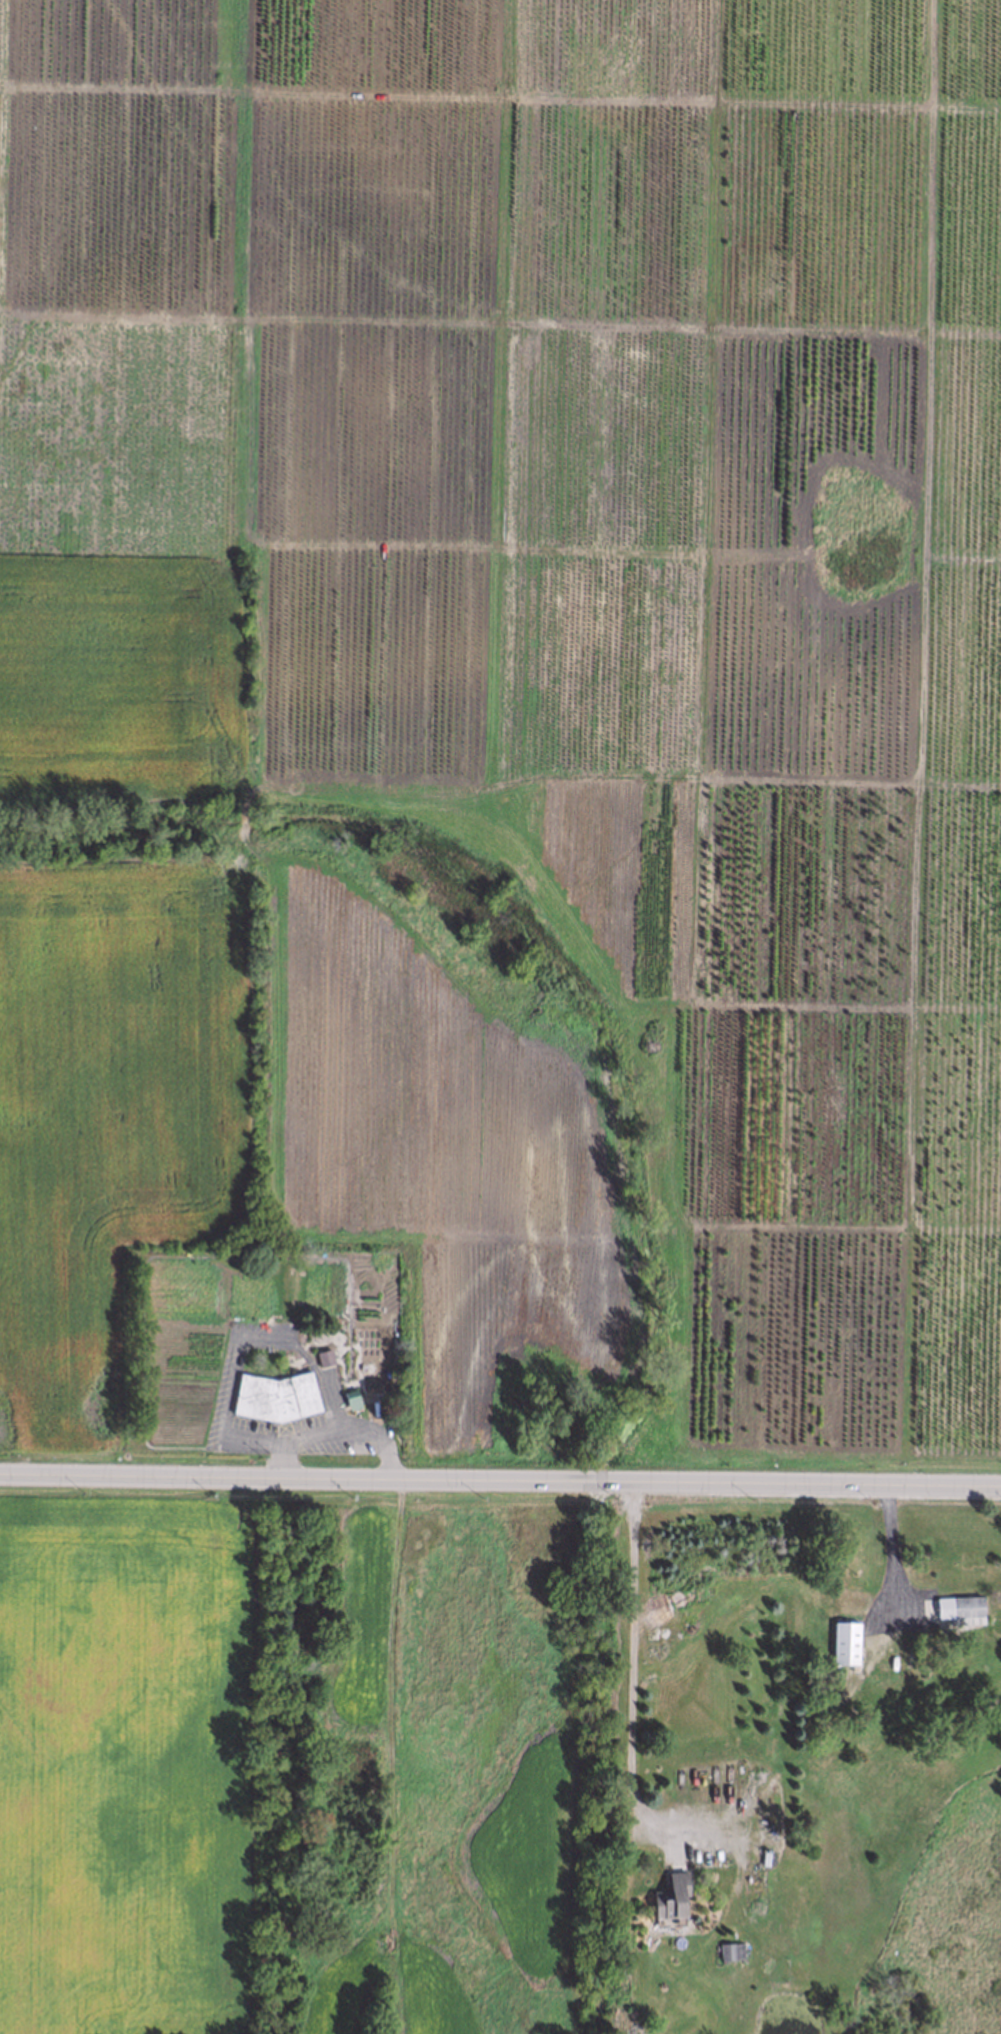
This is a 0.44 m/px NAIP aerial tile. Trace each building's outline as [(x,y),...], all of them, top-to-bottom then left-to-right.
[(312,1353),(326,1349),(329,1363),(316,1367),(312,1353)] [(277,1420),(231,1411),(238,1375),(271,1382),(310,1372),(320,1409),(277,1420)] [(342,1390),(354,1387),(359,1404),(347,1407),(342,1390)] [(946,1623),(946,1617),(934,1617),(933,1596),(980,1595),(980,1622),(946,1623)] [(856,1662),(830,1661),(831,1620),(857,1621),(856,1662)] [(652,1918),(649,1889),(667,1887),(665,1872),(684,1870),(686,1894),(682,1895),(683,1915),(652,1918)] [(718,1959),(717,1943),(741,1941),(742,1957),(718,1959)]
